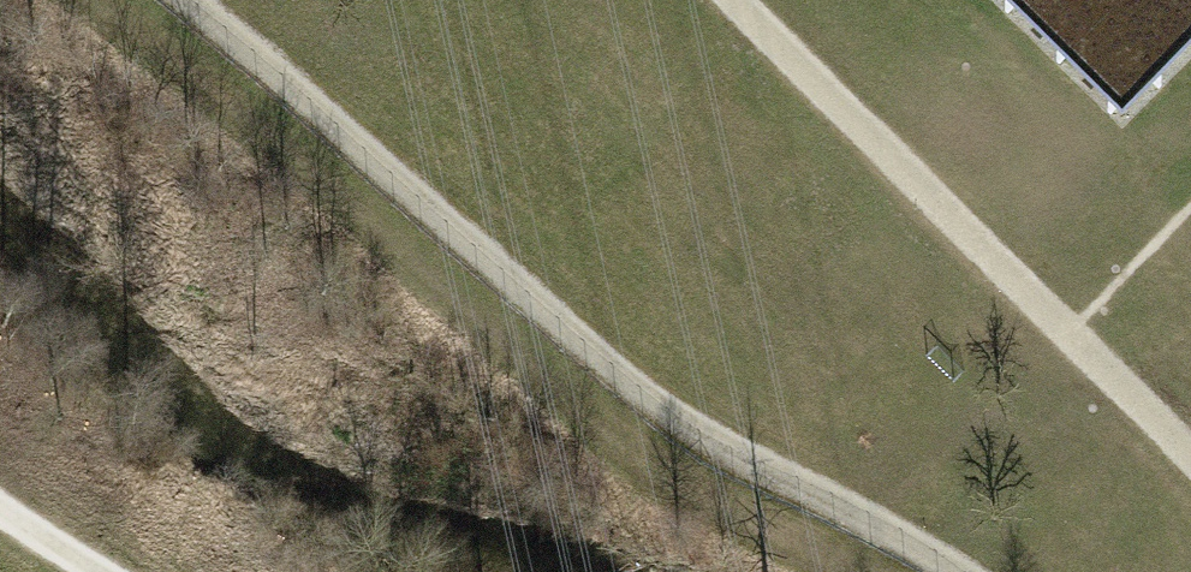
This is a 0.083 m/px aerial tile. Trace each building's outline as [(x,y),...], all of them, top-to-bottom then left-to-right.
[(1121,104),(1190,32),(1190,0),(1014,0),(1121,104)]
